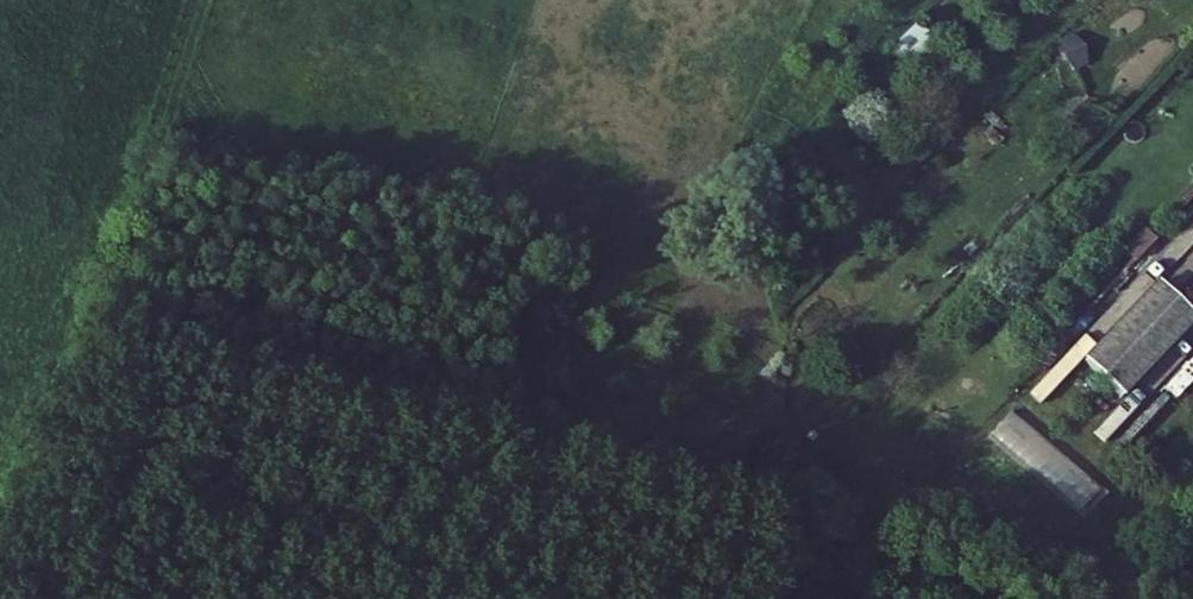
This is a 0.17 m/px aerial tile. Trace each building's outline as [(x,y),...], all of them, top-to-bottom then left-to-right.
[(910,27),(894,54),(939,80),(955,54),(910,27)] [(1086,357),(1123,394),(1192,319),(1192,306),(1163,277),(1086,357)]
